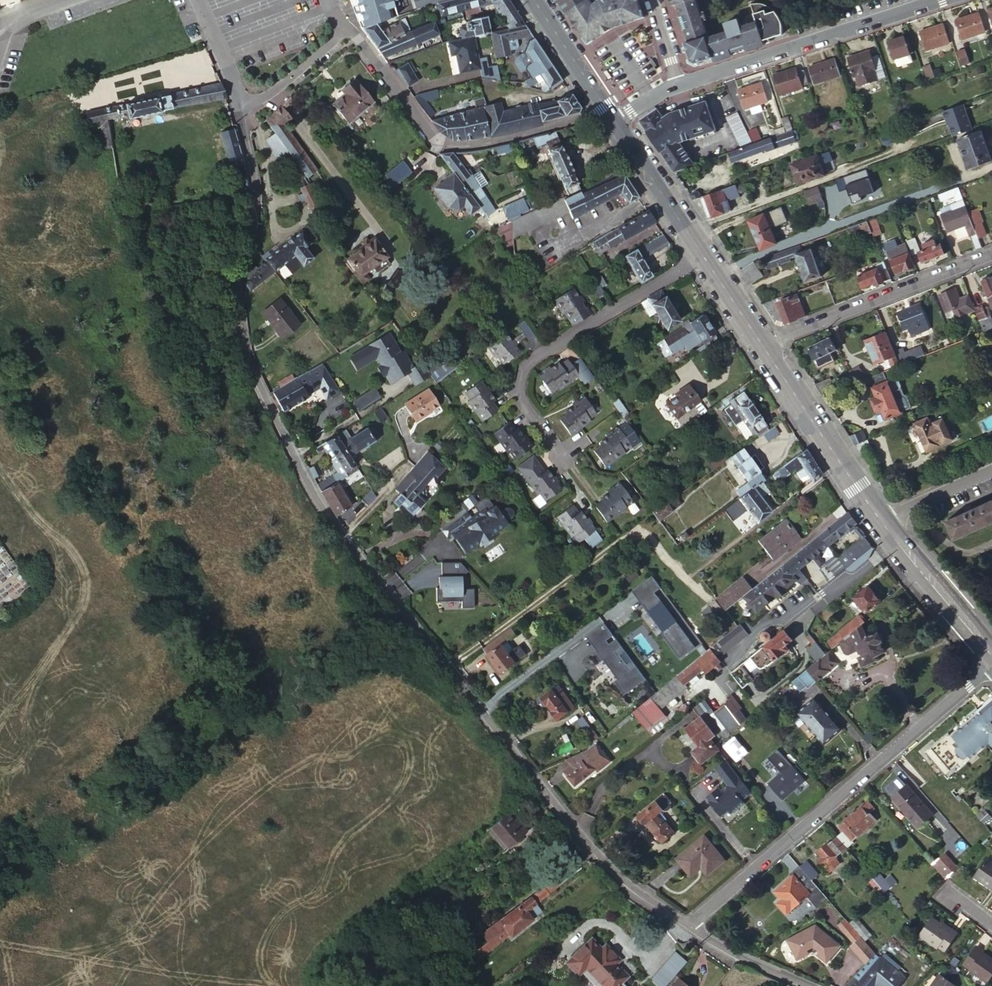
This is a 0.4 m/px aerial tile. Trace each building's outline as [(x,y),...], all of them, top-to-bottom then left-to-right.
[(353,8),(356,6),(358,12),(355,13),(358,22),(385,12),(384,9),(388,7),(398,4),(397,0),(350,0),(353,8)] [(416,10),(427,7),(433,5),(436,4),(435,0),(413,0),(416,10)] [(446,1),(438,4),(439,7),(442,16),(485,3),(484,0),(451,0),(446,1)] [(502,20),(515,12),(507,0),(495,0),(491,1),(502,20)] [(558,5),(560,3),(566,12),(567,12),(585,0),(555,0),(558,5)] [(566,12),(573,23),(578,30),(587,43),(589,42),(614,26),(643,16),(638,0),(600,0),(599,0),(592,4),(589,0),(585,0),(567,12),(566,12)] [(672,4),(676,3),(688,41),(705,36),(704,31),(706,31),(703,20),(706,19),(703,11),(700,11),(697,0),(671,0),(672,4)] [(727,31),(706,37),(705,36),(688,41),(685,42),(690,58),(691,60),(693,61),(695,62),(710,58),(713,57),(714,61),(732,56),(731,52),(745,47),(747,51),(764,45),(763,41),(782,35),(783,31),(782,27),(782,23),(781,22),(780,19),(779,17),(777,15),(776,13),(774,11),(772,10),(769,8),(765,7),(762,6),(759,6),(755,5),(751,6),(756,22),(739,27),(739,26),(737,27),(737,28),(733,29),(733,28),(726,30),(727,31)] [(385,12),(358,22),(360,27),(360,28),(369,25),(375,23),(388,19),(385,12)] [(513,24),(520,19),(518,15),(515,12),(502,20),(508,29),(515,27),(513,24)] [(985,32),(978,13),(955,20),(961,39),(985,32)] [(473,36),(489,33),(486,17),(470,20),(469,21),(466,22),(464,25),(465,28),(467,30),(468,33),(459,35),(460,39),(473,36)] [(374,46),(374,47),(380,45),(403,36),(404,35),(399,23),(380,30),(375,23),(369,25),(360,28),(363,31),(368,38),(374,46)] [(374,47),(382,58),(409,46),(433,36),(437,34),(433,24),(404,35),(403,36),(380,45),(374,47)] [(946,43),(940,25),(918,32),(925,50),(946,43)] [(527,29),(524,26),(515,27),(508,29),(489,33),(495,57),(510,54),(507,40),(523,38),(529,33),(527,29)] [(523,38),(514,39),(524,54),(528,44),(529,42),(533,39),(529,33),(523,38)] [(479,68),(481,78),(483,77),(499,79),(496,65),(487,66),(485,57),(478,58),(473,36),(460,39),(447,42),(449,52),(454,51),(455,54),(459,73),(479,68)] [(902,37),(887,43),(892,59),(894,59),(908,54),(907,53),(902,38),(902,37)] [(906,37),(902,38),(907,53),(911,52),(906,37)] [(534,40),(533,39),(529,42),(528,44),(524,54),(531,64),(527,67),(527,70),(532,78),(534,76),(535,77),(539,75),(538,74),(551,65),(540,49),(534,40)] [(731,52),(732,56),(747,51),(745,47),(731,52)] [(858,85),(884,76),(877,54),(870,56),(868,50),(846,58),(853,76),(855,75),(858,85)] [(968,66),(963,52),(957,54),(962,68),(968,66)] [(908,54),(894,59),(896,66),(910,61),(908,54)] [(839,75),(833,59),(808,67),(813,84),(839,75)] [(394,71),(401,81),(412,74),(415,72),(409,62),(394,71)] [(921,67),(925,79),(933,77),(929,64),(921,67)] [(559,77),(551,65),(538,74),(539,75),(540,76),(542,80),(545,85),(548,88),(561,80),(559,77)] [(809,86),(804,71),(802,71),(796,73),(795,70),(794,68),(773,75),(780,95),(809,86)] [(417,81),(412,74),(401,81),(406,88),(410,85),(417,81)] [(529,87),(542,80),(540,76),(539,75),(535,77),(534,76),(532,78),(525,81),(529,87)] [(355,129),(379,109),(354,79),(342,89),(346,94),(334,105),(354,130),(355,129)] [(226,96),(220,83),(197,88),(168,94),(171,108),(190,103),(223,96),(226,96)] [(767,101),(761,83),(738,90),(744,109),(767,101)] [(125,104),(127,115),(129,119),(161,112),(161,111),(171,108),(168,94),(125,104)] [(547,103),(538,107),(541,122),(578,112),(580,108),(573,98),(570,94),(556,101),(557,105),(549,108),(547,103)] [(412,97),(422,110),(428,105),(423,98),(420,100),(416,95),(412,97)] [(474,100),(477,108),(482,106),(486,105),(484,97),(474,100)] [(541,122),(538,107),(529,104),(503,111),(500,101),(486,105),(482,106),(489,135),(489,137),(542,124),(541,122)] [(643,126),(674,172),(676,171),(681,170),(695,165),(680,143),(684,141),(695,137),(716,130),(706,101),(669,113),(663,118),(657,110),(654,111),(639,121),(643,126)] [(101,109),(104,120),(107,119),(108,119),(127,115),(125,104),(122,105),(102,109),(101,109)] [(281,106),(265,120),(276,135),(308,177),(317,171),(300,147),(284,125),(292,119),(281,106)] [(451,115),(459,140),(464,140),(466,140),(489,135),(482,106),(477,108),(451,115)] [(961,106),(941,113),(944,121),(945,121),(951,138),(971,131),(961,106)] [(90,112),(85,113),(86,117),(89,124),(94,122),(100,121),(104,120),(101,109),(90,112)] [(740,148),(752,142),(737,111),(725,117),(740,148)] [(453,140),(459,140),(451,115),(431,121),(440,132),(453,140)] [(791,129),(787,116),(781,118),(785,131),(791,129)] [(108,126),(107,119),(104,120),(100,121),(101,127),(108,126)] [(111,148),(108,126),(101,127),(104,149),(111,148)] [(242,158),(233,127),(219,131),(228,161),(231,161),(242,158)] [(761,139),(755,128),(748,131),(754,142),(761,139)] [(554,131),(542,135),(546,144),(548,149),(547,149),(551,158),(550,159),(559,179),(561,179),(564,188),(577,183),(573,174),(574,173),(565,153),(564,153),(554,131)] [(792,136),(791,131),(755,143),(759,154),(765,152),(766,153),(795,143),(792,136)] [(991,160),(980,131),(957,139),(967,168),(991,160)] [(546,144),(542,135),(532,138),(534,143),(537,148),(546,144)] [(890,141),(882,144),(884,150),(892,148),(890,141)] [(523,143),(511,147),(512,153),(524,150),(523,143)] [(755,143),(728,153),(732,163),(759,154),(755,143)] [(817,156),(804,160),(811,180),(824,175),(821,165),(832,161),(829,151),(817,156)] [(440,154),(453,173),(456,177),(460,182),(468,176),(452,153),(440,154)] [(242,158),(231,161),(233,166),(243,164),(242,158)] [(803,160),(790,165),(798,185),(811,180),(804,160),(803,160)] [(456,177),(453,173),(434,187),(447,206),(457,210),(462,206),(468,215),(475,209),(477,213),(480,210),(473,201),(469,195),(460,182),(456,177)] [(469,195),(473,201),(481,195),(468,176),(460,182),(469,195)] [(511,222),(512,238),(567,212),(570,218),(618,196),(625,205),(638,197),(637,195),(624,176),(582,194),(580,190),(567,195),(511,222)] [(326,194),(323,180),(316,181),(319,196),(326,194)] [(323,213),(306,182),(304,183),(305,186),(301,188),(303,192),(297,194),(300,201),(306,199),(313,220),(323,213)] [(567,195),(580,190),(577,183),(564,188),(567,195)] [(736,186),(738,194),(747,191),(744,184),(736,186)] [(704,196),(712,217),(730,210),(727,201),(739,197),(738,194),(736,186),(735,185),(704,196)] [(823,199),(819,187),(807,191),(811,203),(823,199)] [(970,218),(969,215),(968,211),(963,197),(959,187),(948,191),(944,192),(937,195),(940,201),(953,195),(956,202),(949,204),(951,209),(941,214),(948,231),(954,229),(965,224),(969,235),(975,250),(982,247),(978,238),(978,237),(975,228),(973,225),(970,218)] [(693,200),(701,197),(698,192),(694,191),(689,195),(693,200)] [(523,198),(501,207),(507,221),(529,212),(523,198)] [(977,207),(968,211),(969,215),(970,218),(973,225),(975,228),(978,237),(978,238),(986,235),(981,222),(982,221),(977,207)] [(770,230),(787,222),(781,209),(764,216),(770,230)] [(477,213),(472,216),(485,236),(493,230),(488,223),(480,210),(477,213)] [(655,224),(647,211),(618,229),(625,242),(655,224)] [(764,233),(770,230),(764,216),(749,223),(755,237),(758,235),(764,233)] [(880,229),(875,217),(868,220),(872,232),(880,229)] [(493,230),(503,225),(498,218),(488,223),(493,230)] [(872,232),(868,220),(847,227),(851,237),(862,233),(863,236),(872,232)] [(965,224),(954,229),(957,239),(969,235),(965,224)] [(268,257),(267,258),(264,260),(265,261),(270,267),(274,272),(295,256),(303,266),(312,259),(305,249),(317,239),(308,227),(300,233),(279,248),(276,251),(271,254),(268,257)] [(602,256),(625,242),(618,229),(594,244),(602,256)] [(765,249),(776,244),(770,230),(764,233),(758,235),(755,237),(761,251),(765,249)] [(662,234),(636,250),(640,257),(652,249),(651,247),(653,246),(656,250),(667,243),(662,234)] [(354,273),(363,284),(370,279),(366,273),(375,267),(379,272),(390,264),(386,258),(387,257),(383,252),(384,251),(381,246),(380,247),(374,238),(369,242),(363,246),(355,252),(356,253),(348,259),(357,270),(354,273)] [(912,255),(918,252),(919,252),(914,239),(908,242),(912,255)] [(923,250),(919,252),(918,252),(922,262),(930,259),(944,254),(941,244),(935,245),(933,240),(921,245),(923,250)] [(912,266),(906,249),(900,252),(897,244),(886,248),(895,272),(912,266)] [(801,251),(799,245),(791,248),(763,259),(767,269),(790,261),(790,259),(796,256),(795,254),(801,251)] [(640,257),(641,259),(656,250),(653,246),(651,247),(652,249),(640,257)] [(273,247),(261,256),(264,260),(267,258),(271,254),(276,251),(273,247)] [(811,248),(801,251),(795,254),(796,256),(805,282),(821,276),(816,262),(815,258),(811,248)] [(640,257),(636,250),(624,258),(640,283),(652,276),(641,259),(640,257)] [(270,267),(265,261),(263,262),(262,263),(258,268),(251,264),(250,268),(248,276),(246,282),(245,284),(247,286),(250,290),(272,273),(274,272),(270,267)] [(763,275),(754,262),(740,271),(749,284),(763,275)] [(882,282),(890,279),(884,262),(879,264),(881,270),(877,271),(876,268),(856,276),(861,288),(873,284),(874,286),(882,283),(882,282)] [(990,276),(988,274),(984,275),(984,278),(982,279),(991,306),(991,275),(990,276)] [(595,298),(602,294),(592,278),(585,282),(595,298)] [(824,294),(830,292),(827,285),(821,287),(824,294)] [(578,300),(572,289),(564,294),(553,300),(552,301),(560,314),(563,313),(572,327),(591,315),(582,301),(579,303),(578,300)] [(958,301),(954,290),(937,296),(944,313),(952,310),(955,318),(964,315),(963,314),(972,311),(967,298),(958,301)] [(680,322),(661,291),(647,299),(657,315),(654,317),(658,323),(661,321),(666,330),(680,322)] [(785,324),(805,316),(797,295),(777,302),(785,324)] [(283,338),(300,324),(279,298),(264,310),(274,322),(271,324),(283,338)] [(650,319),(654,317),(657,315),(647,299),(642,302),(640,303),(650,319)] [(919,305),(900,312),(907,330),(913,328),(915,335),(928,330),(919,305)] [(991,329),(991,320),(987,308),(983,309),(982,306),(974,309),(977,317),(983,332),(989,330),(991,329)] [(262,312),(271,324),(274,322),(264,310),(262,312)] [(705,347),(718,339),(702,315),(690,323),(694,330),(701,340),(705,347)] [(535,336),(524,320),(520,323),(517,325),(528,341),(535,336)] [(694,330),(690,323),(689,321),(681,325),(683,328),(687,334),(694,330)] [(668,346),(680,339),(687,334),(683,328),(663,340),(668,346)] [(687,334),(680,339),(684,346),(686,349),(701,340),(694,330),(687,334)] [(424,380),(431,375),(425,366),(423,364),(422,362),(415,366),(405,350),(402,351),(390,332),(351,357),(359,369),(378,358),(383,364),(382,365),(381,368),(385,374),(388,375),(389,374),(394,382),(410,372),(417,384),(424,380)] [(511,341),(506,333),(504,334),(494,341),(487,346),(495,358),(498,357),(503,364),(521,351),(516,343),(514,345),(511,341)] [(892,361),(896,360),(894,355),(893,354),(888,339),(885,333),(865,341),(874,364),(880,361),(890,358),(892,361)] [(972,347),(978,344),(975,336),(971,337),(968,339),(972,347)] [(831,353),(836,350),(829,337),(808,348),(819,369),(835,360),(831,353)] [(668,346),(663,340),(656,344),(664,356),(671,352),(672,354),(684,346),(680,339),(668,346)] [(896,360),(898,366),(900,366),(902,365),(923,356),(920,348),(904,355),(902,350),(893,354),(894,355),(896,360)] [(434,379),(437,382),(439,381),(451,371),(459,365),(454,358),(447,363),(441,368),(439,369),(431,375),(434,379)] [(890,358),(880,361),(884,372),(898,366),(896,360),(892,361),(890,358)] [(431,375),(439,369),(432,360),(425,366),(431,375)] [(558,364),(550,369),(546,372),(545,370),(537,375),(550,394),(558,388),(560,390),(578,377),(567,360),(559,366),(558,364)] [(581,361),(574,365),(583,378),(589,374),(581,361)] [(319,386),(326,397),(340,389),(323,362),(311,370),(298,377),(289,383),(284,386),(281,387),(273,392),(284,411),(308,397),(307,394),(319,386)] [(991,385),(991,375),(989,369),(987,364),(979,367),(988,387),(991,385)] [(854,383),(863,380),(856,367),(848,371),(849,372),(851,377),(854,383)] [(882,372),(868,378),(876,396),(873,398),(878,411),(882,410),(886,419),(901,412),(902,411),(910,407),(911,405),(907,395),(904,394),(901,388),(902,387),(899,380),(895,379),(890,381),(890,383),(888,382),(884,372),(882,372)] [(843,388),(854,383),(851,377),(848,379),(849,382),(842,385),(843,388)] [(284,386),(289,383),(287,379),(280,383),(281,387),(284,386)] [(482,421),(498,409),(493,402),(495,400),(489,392),(486,388),(488,387),(483,380),(465,393),(470,400),(468,402),(482,421)] [(676,418),(698,401),(687,385),(677,392),(678,395),(666,404),(676,418)] [(744,446),(768,430),(752,406),(754,404),(752,399),(748,401),(744,395),(747,392),(743,386),(709,410),(710,412),(714,410),(715,412),(725,406),(726,406),(730,403),(751,433),(747,437),(748,439),(742,444),(744,446)] [(440,404),(430,388),(407,402),(418,420),(428,413),(428,412),(440,404)] [(366,407),(383,396),(378,389),(361,399),(362,402),(366,407)] [(834,399),(831,393),(822,396),(824,399),(827,403),(834,399)] [(873,398),(869,399),(875,413),(878,411),(873,398)] [(361,410),(366,407),(362,402),(361,399),(356,402),(361,410)] [(620,415),(622,418),(625,415),(627,414),(617,399),(611,404),(620,415)] [(599,420),(586,401),(578,407),(580,409),(576,411),(568,417),(569,419),(562,425),(575,443),(583,438),(579,434),(599,420)] [(684,427),(707,412),(698,401),(676,418),(684,427)] [(951,439),(941,419),(929,425),(926,420),(914,425),(927,452),(940,446),(939,444),(951,439)] [(515,460),(533,448),(528,440),(526,441),(523,438),(517,430),(516,431),(510,424),(494,436),(507,455),(509,453),(515,460)] [(626,424),(622,427),(625,433),(630,429),(626,424)] [(337,435),(346,450),(350,455),(380,437),(372,425),(346,441),(341,433),(337,435)] [(617,429),(610,434),(611,436),(607,439),(599,445),(601,447),(593,452),(605,468),(625,454),(623,452),(630,447),(617,429)] [(863,442),(866,441),(862,432),(850,438),(853,441),(855,446),(863,442)] [(335,457),(346,450),(337,435),(333,438),(326,443),(335,457)] [(867,440),(866,441),(863,442),(855,446),(857,448),(860,452),(871,447),(867,440)] [(332,459),(335,457),(326,443),(323,444),(322,445),(325,449),(332,459)] [(431,447),(421,458),(436,471),(440,474),(448,464),(431,447)] [(761,481),(762,480),(756,472),(757,471),(749,458),(747,458),(741,449),(731,456),(749,484),(742,488),(745,492),(754,486),(761,481)] [(346,450),(335,457),(343,469),(339,471),(318,483),(322,491),(338,481),(346,476),(359,468),(350,455),(346,450)] [(813,462),(805,450),(786,462),(782,465),(786,471),(792,467),(801,480),(807,476),(811,481),(821,474),(815,466),(813,462)] [(703,475),(726,460),(723,455),(700,471),(703,475)] [(545,472),(539,465),(533,456),(517,468),(537,496),(540,495),(545,501),(562,488),(557,481),(555,482),(553,479),(547,471),(545,472)] [(335,457),(332,459),(339,471),(343,469),(335,457)] [(436,471),(421,458),(420,460),(418,461),(416,464),(414,466),(408,473),(407,474),(401,481),(397,486),(398,487),(404,492),(397,501),(402,506),(404,503),(408,506),(417,514),(431,496),(429,485),(427,483),(434,474),(436,471)] [(310,468),(312,473),(316,470),(320,468),(317,463),(309,467),(310,468)] [(786,471),(782,465),(777,468),(770,474),(776,482),(788,473),(786,471)] [(312,473),(315,478),(323,473),(320,468),(316,470),(312,473)] [(351,484),(364,476),(359,468),(346,476),(351,484)] [(891,486),(899,482),(895,473),(879,480),(884,488),(891,486)] [(507,486),(512,482),(509,477),(507,479),(504,481),(507,486)] [(345,493),(338,481),(322,491),(324,494),(336,514),(357,502),(350,491),(345,493)] [(767,491),(761,481),(754,486),(745,492),(743,494),(737,499),(757,522),(772,511),(760,496),(767,491)] [(597,509),(606,522),(626,508),(625,506),(632,501),(619,482),(611,488),(613,490),(609,493),(601,499),(602,500),(595,506),(597,509)] [(375,498),(377,496),(373,489),(356,507),(361,512),(364,508),(375,498)] [(991,500),(969,510),(968,507),(965,509),(962,510),(964,513),(946,521),(954,539),(956,539),(975,530),(991,522),(991,500)] [(659,506),(652,511),(653,513),(659,520),(672,511),(665,502),(659,506)] [(467,511),(462,504),(437,523),(443,530),(453,522),(467,511)] [(500,512),(495,506),(490,508),(489,506),(479,513),(482,516),(469,526),(470,528),(463,533),(457,538),(466,551),(478,543),(494,533),(507,523),(506,521),(511,517),(512,516),(512,515),(513,513),(512,511),(511,510),(508,508),(507,508),(505,508),(503,510),(500,512)] [(574,514),(569,507),(554,519),(569,538),(564,541),(569,548),(576,543),(583,553),(598,541),(591,532),(593,530),(587,522),(585,524),(583,521),(577,512),(574,514)] [(470,515),(467,511),(453,522),(443,530),(448,536),(467,522),(465,519),(470,515)] [(848,512),(846,513),(837,520),(819,535),(828,546),(855,524),(856,523),(848,512)] [(787,548),(799,539),(793,532),(795,530),(786,518),(757,541),(767,553),(772,560),(787,548)] [(495,535),(494,533),(478,543),(480,546),(495,535)] [(800,569),(828,546),(819,535),(803,548),(786,562),(785,563),(794,574),(800,569)] [(864,536),(845,551),(854,562),(847,568),(848,569),(849,570),(850,571),(851,571),(853,570),(869,558),(866,555),(874,548),(873,547),(864,536)] [(877,551),(874,548),(866,555),(869,558),(877,551)] [(837,556),(827,564),(837,576),(846,569),(847,568),(837,556)] [(461,562),(442,562),(442,576),(440,576),(440,582),(443,582),(443,587),(437,587),(437,601),(463,600),(463,607),(474,607),(474,589),(462,589),(462,577),(469,570),(461,562)] [(786,589),(798,579),(794,574),(785,563),(769,575),(754,589),(745,596),(757,612),(778,595),(786,589)] [(804,575),(798,579),(802,584),(808,580),(804,575)] [(742,578),(717,598),(722,605),(726,610),(751,589),(742,578)] [(874,593),(869,586),(854,597),(866,612),(881,601),(879,599),(880,596),(877,593),(874,593)] [(788,591),(786,589),(778,595),(780,598),(788,591)] [(681,657),(696,645),(658,593),(645,603),(664,630),(662,631),(681,657)] [(863,623),(866,621),(861,615),(860,616),(859,615),(838,631),(844,639),(846,637),(850,634),(863,623)] [(748,633),(739,623),(737,625),(717,641),(710,647),(718,658),(748,633)] [(867,633),(863,623),(850,634),(846,637),(849,643),(853,644),(856,642),(855,639),(867,633)] [(493,661),(502,672),(526,654),(520,645),(513,650),(514,652),(510,655),(502,644),(506,641),(511,637),(513,639),(517,636),(511,628),(484,648),(493,661)] [(792,639),(785,629),(781,632),(761,648),(751,656),(759,665),(762,668),(766,666),(769,664),(769,665),(785,652),(782,648),(786,644),(792,639)] [(867,633),(855,639),(856,642),(862,655),(858,657),(862,665),(866,664),(868,666),(871,664),(872,662),(879,659),(877,655),(884,652),(880,642),(882,641),(881,640),(883,638),(881,633),(878,632),(877,630),(868,634),(867,633)] [(844,639),(838,631),(826,641),(832,648),(834,646),(844,639)] [(615,680),(626,694),(647,678),(617,637),(596,653),(601,661),(604,658),(619,678),(615,680)] [(514,652),(513,650),(506,641),(502,644),(510,655),(514,652)] [(816,641),(807,649),(816,661),(819,659),(826,653),(816,641)] [(633,711),(649,731),(667,716),(660,709),(687,687),(684,684),(703,668),(706,672),(714,665),(717,668),(720,665),(718,663),(721,660),(718,658),(710,647),(697,659),(660,689),(649,698),(637,707),(633,711)] [(816,661),(806,669),(817,681),(838,663),(828,651),(826,653),(819,659),(816,661)] [(746,660),(739,666),(746,675),(754,670),(746,660)] [(491,663),(499,674),(502,672),(493,661),(491,663)] [(739,666),(731,673),(739,685),(748,677),(746,675),(739,666)] [(808,688),(817,681),(806,669),(798,676),(792,681),(800,691),(806,686),(808,688)] [(575,706),(559,684),(542,697),(547,704),(549,703),(554,709),(552,710),(558,719),(575,706)] [(948,732),(925,752),(947,777),(986,743),(989,741),(991,744),(991,697),(990,695),(966,716),(968,718),(950,734),(948,732)] [(841,728),(814,697),(797,712),(824,743),(841,728)] [(729,700),(714,712),(730,731),(741,722),(744,719),(729,700)] [(677,708),(667,716),(671,721),(680,714),(681,713),(679,709),(677,708)] [(714,712),(709,715),(706,711),(686,727),(701,746),(711,738),(720,731),(724,736),(730,731),(714,712)] [(631,716),(630,714),(622,720),(617,725),(619,727),(631,716)] [(599,736),(583,715),(577,719),(593,741),(599,736)] [(671,721),(667,716),(649,731),(653,736),(671,721)] [(795,724),(790,718),(778,728),(782,734),(795,724)] [(727,737),(730,741),(743,755),(748,751),(734,735),(732,736),(730,734),(727,737)] [(719,749),(715,743),(711,738),(701,746),(694,752),(703,763),(719,749)] [(738,759),(743,755),(730,741),(726,744),(738,759)] [(805,778),(778,748),(768,756),(782,772),(769,782),(781,796),(793,786),(794,787),(805,778)] [(579,755),(577,754),(566,759),(571,765),(566,769),(570,773),(567,776),(574,784),(591,771),(593,773),(598,769),(600,767),(597,763),(599,761),(590,749),(583,755),(582,754),(579,755)] [(753,794),(728,761),(717,770),(730,786),(721,794),(718,791),(710,798),(725,817),(733,811),(735,814),(748,803),(746,800),(753,794)] [(932,815),(906,785),(891,798),(917,828),(932,815)] [(671,803),(664,795),(641,815),(640,817),(640,818),(644,824),(648,823),(656,833),(656,835),(656,837),(657,838),(658,839),(658,840),(660,840),(661,840),(662,840),(664,842),(675,832),(663,818),(660,820),(657,816),(671,803)] [(875,809),(868,801),(840,825),(844,830),(837,836),(839,839),(848,849),(855,843),(853,840),(875,821),(869,814),(875,809)] [(991,818),(991,803),(991,802),(984,808),(985,810),(991,818)] [(991,818),(985,810),(977,816),(983,824),(991,818)] [(516,820),(514,817),(509,811),(504,815),(489,827),(505,848),(524,833),(516,822),(516,820)] [(987,828),(989,831),(991,833),(991,832),(991,828),(991,827),(991,819),(991,818),(983,824),(987,828)] [(724,858),(704,835),(677,858),(685,868),(696,859),(701,865),(707,872),(724,858)] [(838,857),(848,849),(839,839),(837,836),(829,844),(827,842),(818,850),(823,855),(820,858),(819,860),(820,863),(830,874),(843,863),(838,857)] [(950,877),(958,869),(944,852),(932,863),(937,869),(947,880),(950,877)] [(990,857),(977,873),(991,885),(991,859),(990,857)] [(696,859),(685,868),(691,874),(698,868),(701,865),(696,859)] [(808,875),(812,878),(818,873),(807,860),(800,865),(808,875)] [(828,897),(812,878),(808,875),(800,865),(800,864),(792,871),(794,873),(775,889),(782,896),(777,901),(786,912),(807,894),(817,906),(828,897)] [(552,879),(543,887),(548,893),(557,886),(552,879)] [(881,887),(889,897),(890,898),(895,893),(891,888),(884,880),(878,885),(881,887)] [(843,885),(840,882),(834,887),(837,891),(843,885)] [(896,883),(891,888),(895,893),(901,889),(896,883)] [(886,900),(889,897),(881,887),(878,885),(875,887),(886,900)] [(546,894),(548,893),(543,887),(530,897),(535,903),(546,894)] [(520,905),(529,916),(539,909),(535,903),(530,897),(520,905)] [(504,928),(508,934),(510,935),(531,919),(529,916),(520,905),(499,921),(504,928)] [(874,934),(858,916),(853,922),(867,939),(874,934)] [(940,923),(931,916),(918,933),(936,947),(938,945),(944,949),(954,934),(947,928),(946,931),(939,925),(940,923)] [(854,940),(860,934),(858,930),(846,918),(840,924),(854,940)] [(486,941),(504,928),(499,921),(494,925),(481,935),(486,941)] [(816,925),(787,940),(797,960),(809,954),(808,951),(813,948),(819,952),(817,955),(826,963),(840,946),(816,925)] [(470,954),(475,959),(508,934),(504,928),(486,941),(470,954)] [(869,960),(877,953),(870,945),(861,934),(850,947),(866,963),(869,960)] [(590,938),(566,962),(577,973),(584,967),(602,985),(615,985),(626,975),(614,963),(618,959),(604,945),(600,949),(590,938)] [(976,947),(964,962),(970,967),(969,968),(986,981),(991,972),(991,959),(989,957),(988,959),(981,954),(983,952),(976,947)] [(683,961),(673,953),(650,980),(657,985),(662,985),(683,961)] [(874,965),(887,976),(881,983),(879,982),(875,985),(897,985),(905,975),(881,956),(877,953),(869,960),(866,963),(843,985),(856,985),(874,965)] [(879,982),(881,983),(887,976),(874,965),(856,985),(875,985),(879,982)] [(488,974),(482,967),(476,972),(482,979),(488,974)] [(937,974),(929,985),(955,985),(937,974)]
